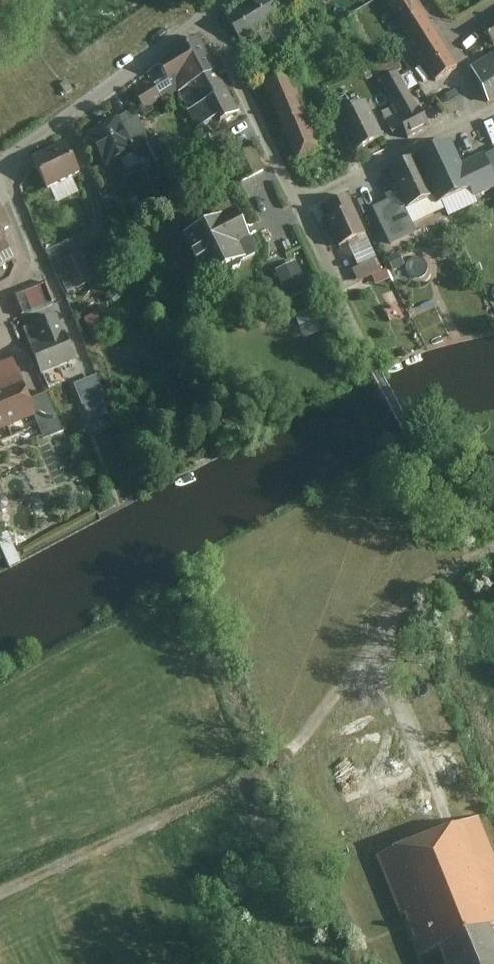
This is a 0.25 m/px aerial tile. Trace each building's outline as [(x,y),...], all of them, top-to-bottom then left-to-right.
[(254,1),(269,28),(289,16),(280,0),(253,0),(254,1)] [(431,83),(453,69),(410,0),(405,0),(387,11),(431,83)] [(254,1),(225,18),(240,44),(269,28),(254,1)] [(493,41),(493,22),(485,28),(493,41)] [(218,70),(199,40),(159,64),(177,94),(190,87),(218,70)] [(474,69),(493,101),(493,57),(474,69)] [(217,127),(242,111),(218,70),(190,87),(201,106),(184,116),(194,133),(214,121),(217,127)] [(296,77),(270,89),(285,122),(312,110),(296,77)] [(415,145),(438,133),(426,112),(424,114),(404,77),(387,87),(398,109),(396,110),(415,145)] [(155,92),(140,100),(146,111),(160,103),(155,92)] [(319,107),(312,110),(285,122),(304,166),(330,155),(319,130),(327,126),(319,107)] [(362,158),(392,143),(374,107),(343,122),(362,158)] [(136,146),(117,116),(87,135),(105,165),(136,146)] [(424,160),(447,209),(451,216),(493,196),(493,164),(492,159),(469,169),(456,145),(424,160)] [(256,147),(232,159),(244,182),(268,170),(256,147)] [(45,164),(58,193),(91,178),(77,149),(45,164)] [(424,160),(397,172),(420,222),(447,209),(424,160)] [(326,213),(345,253),(376,239),(357,198),(326,213)] [(252,248),(263,243),(248,213),(193,240),(216,286),(260,265),(252,248)] [(15,259),(0,229),(0,267),(15,259)] [(69,291),(95,281),(77,237),(51,248),(69,291)] [(50,283),(27,292),(35,310),(58,301),(50,283)] [(412,315),(426,345),(453,332),(438,303),(412,315)] [(53,347),(39,354),(46,378),(88,364),(76,338),(71,340),(61,320),(42,327),(53,347)] [(97,375),(76,381),(88,421),(110,414),(97,375)] [(0,395),(0,438),(43,421),(28,384),(0,395)] [(443,963),(493,963),(493,935),(490,924),(493,922),(493,850),(480,816),(378,857),(418,955),(436,947),(443,963)]
